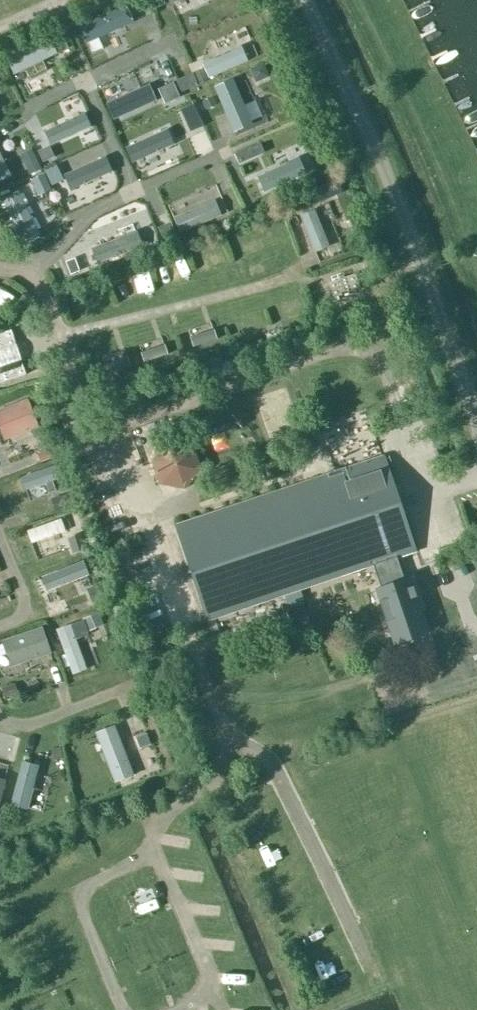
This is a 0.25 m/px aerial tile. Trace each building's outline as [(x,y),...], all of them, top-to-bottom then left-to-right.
[(100,22),(82,28),(90,51),(108,44),(100,22)] [(34,51),(41,69),(60,62),(53,43),(34,51)] [(268,43),(249,50),(256,71),(276,64),(268,43)] [(261,83),(270,107),(289,100),(280,76),(261,83)] [(261,166),(246,173),(253,190),(268,183),(261,166)] [(211,190),(217,210),(235,204),(229,185),(211,190)] [(195,201),(169,212),(176,230),(203,220),(195,201)] [(13,230),(31,222),(23,205),(5,213),(13,230)] [(329,232),(331,232),(323,206),(296,214),(308,253),(333,246),(329,232)] [(100,259),(123,251),(116,234),(94,242),(100,259)] [(191,260),(196,279),(205,276),(200,258),(191,260)] [(327,281),(332,297),(359,287),(354,272),(327,281)] [(112,285),(118,302),(133,297),(127,280),(112,285)] [(24,374),(19,359),(20,359),(15,343),(14,343),(9,329),(0,332),(0,381),(24,374)] [(138,340),(140,359),(159,357),(157,338),(138,340)] [(35,429),(25,399),(0,407),(0,440),(35,429)] [(150,460),(158,483),(183,488),(200,469),(192,445),(167,440),(150,460)] [(173,632),(377,563),(400,556),(414,551),(382,456),(140,536),(173,632)] [(15,491),(51,482),(48,469),(12,478),(15,491)] [(62,517),(21,531),(29,555),(70,542),(62,517)] [(400,556),(377,563),(384,586),(379,588),(378,588),(396,641),(428,631),(419,605),(422,604),(413,577),(407,579),(400,556)] [(35,595),(76,578),(70,564),(29,580),(35,595)] [(4,668),(47,656),(39,628),(0,639),(0,654),(4,668)] [(204,694),(223,691),(221,681),(202,684),(204,694)] [(0,685),(0,701),(12,697),(6,683),(0,685)] [(114,712),(122,734),(137,729),(129,706),(114,712)] [(113,784),(133,774),(108,725),(88,735),(113,784)] [(67,746),(63,758),(75,763),(80,751),(67,746)] [(26,809),(34,765),(14,761),(6,805),(26,809)]
